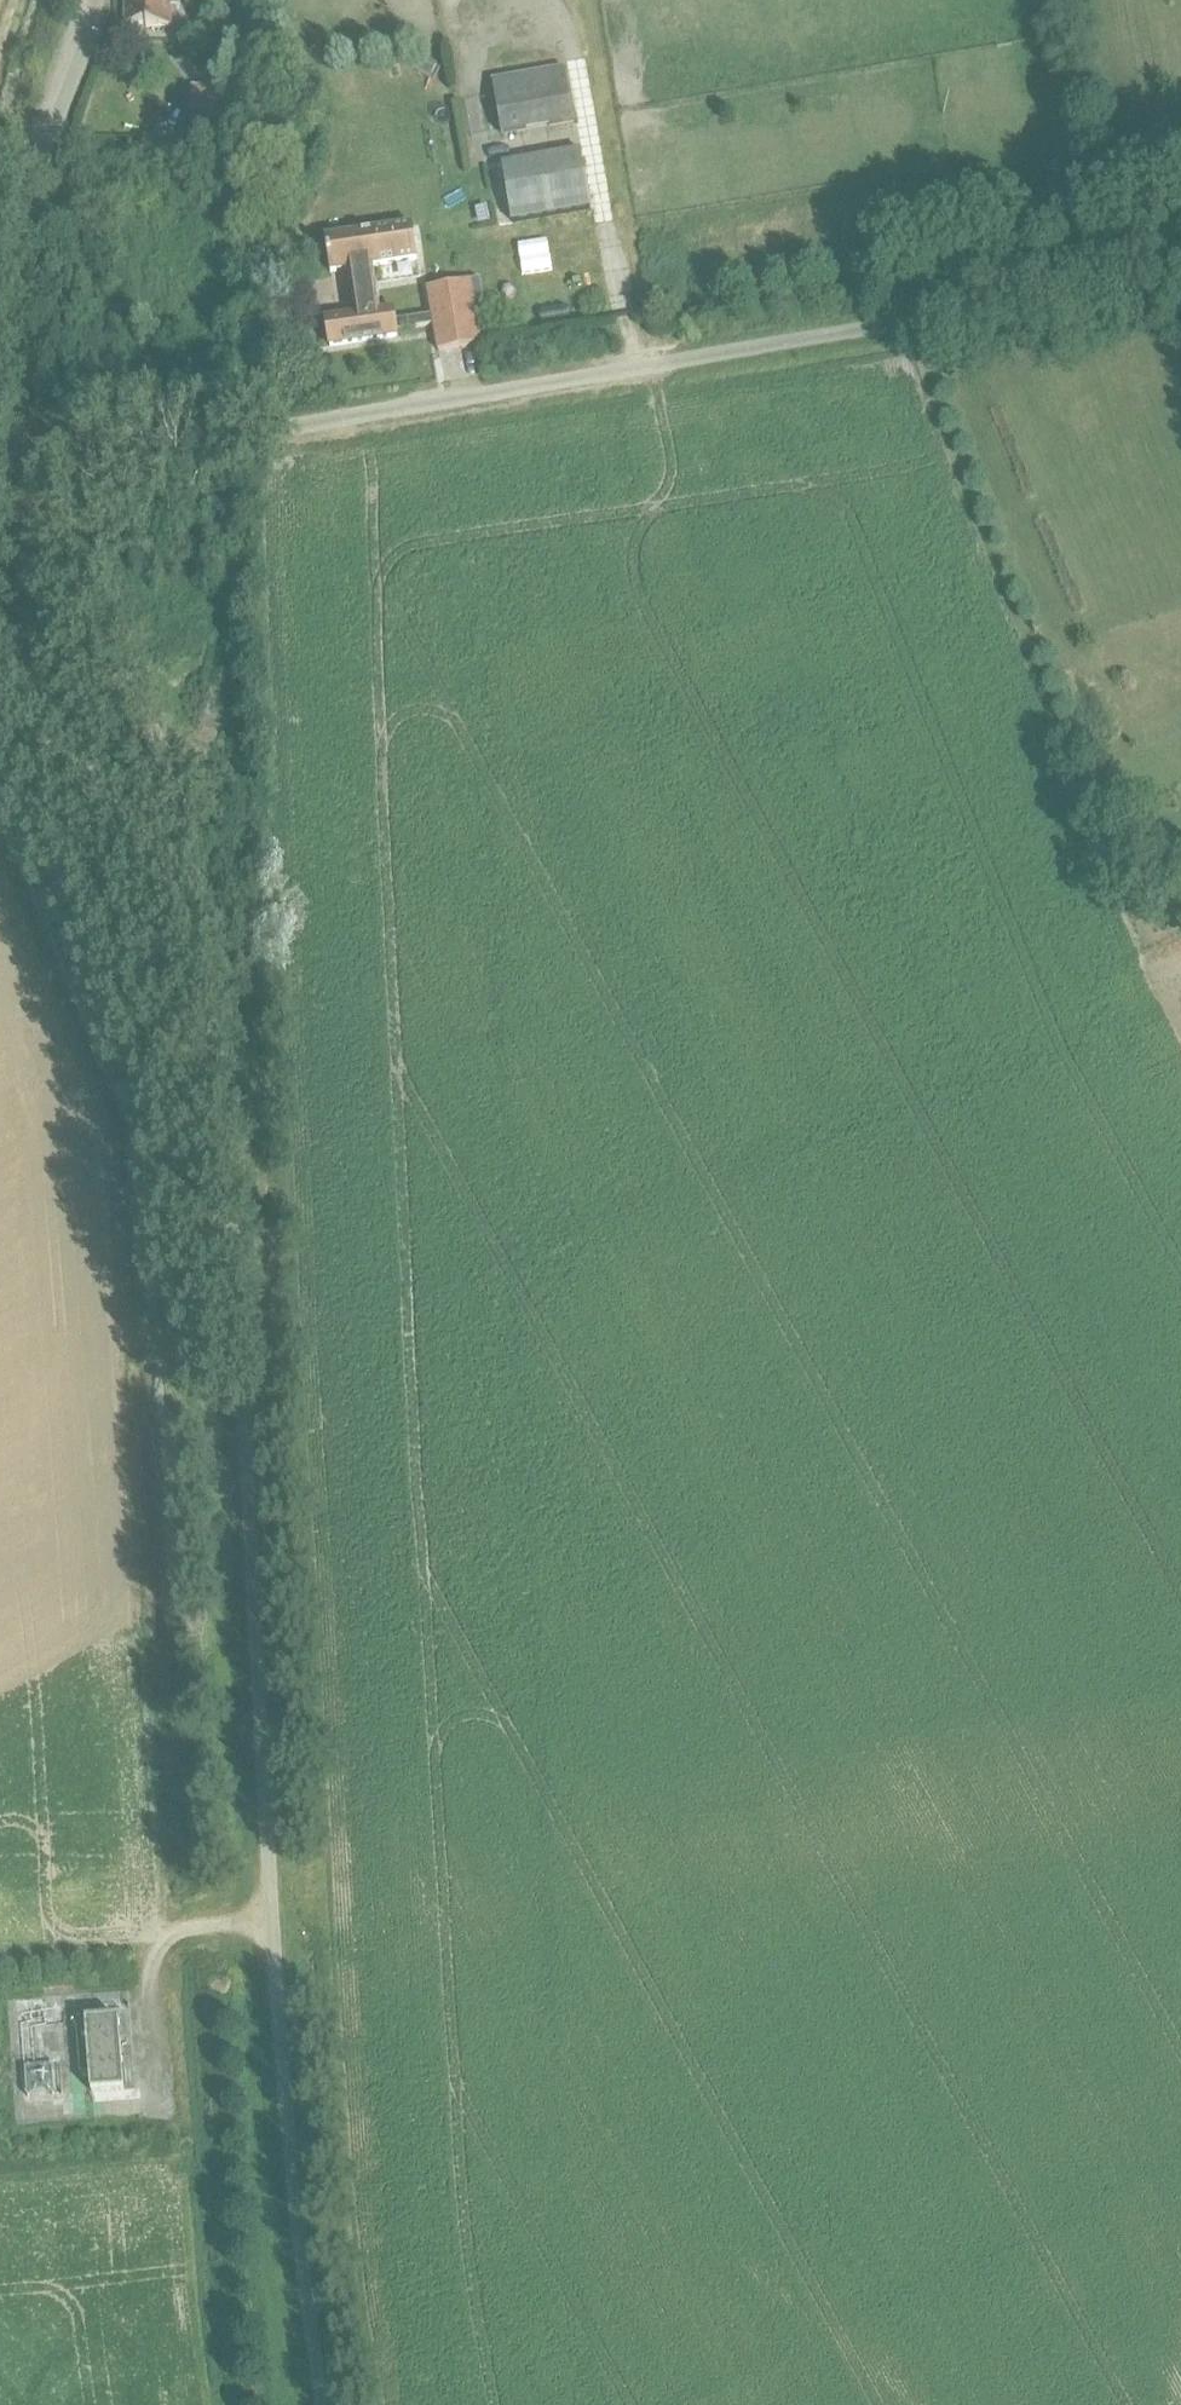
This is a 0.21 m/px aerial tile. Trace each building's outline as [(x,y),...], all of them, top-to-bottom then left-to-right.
[(180,0),(127,0),(127,25),(147,25),(146,28),(171,28),(171,9),(180,9),(180,0)] [(492,81),(503,137),(576,123),(565,67),(492,81)] [(501,164),(512,224),(592,210),(581,150),(501,164)] [(493,273),(657,248),(650,205),(487,229),(493,273)] [(375,267),(418,261),(413,224),(325,237),(331,274),(349,272),(355,314),(326,318),(330,347),(399,337),(395,308),(382,310),(375,267)] [(427,289),(438,352),(483,344),(472,281),(427,289)] [(87,2022),(92,2093),(125,2090),(119,2020),(87,2022)] [(37,2052),(36,2081),(57,2082),(59,2053),(37,2052)]
